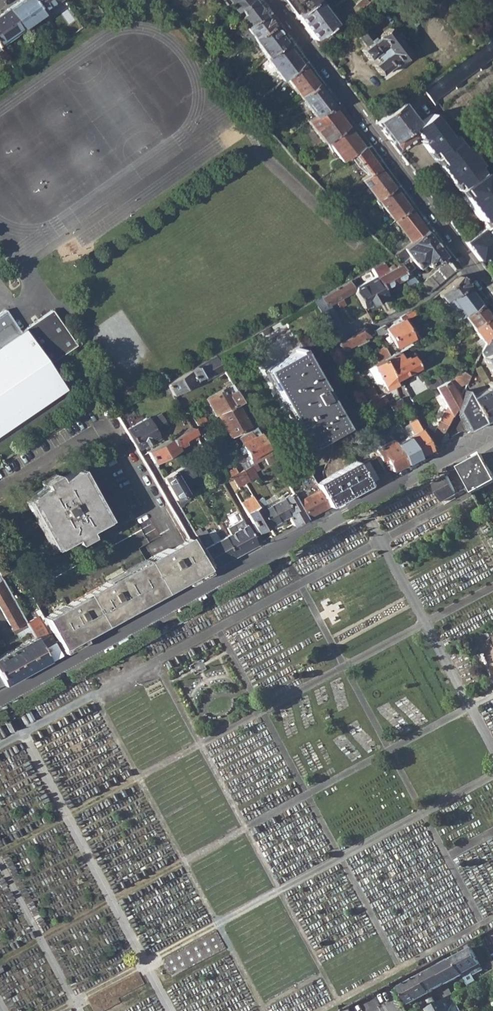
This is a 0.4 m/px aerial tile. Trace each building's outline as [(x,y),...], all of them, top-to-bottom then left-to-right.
[(22,30),(42,15),(40,12),(31,0),(20,0),(7,9),(22,30)] [(40,12),(58,0),(31,0),(40,12)] [(246,26),(262,14),(252,0),(232,0),(230,2),(229,2),(246,26)] [(295,15),(314,0),(284,0),(295,15)] [(314,40),(325,30),(330,35),(339,28),(333,23),(316,0),(314,0),(295,15),(314,40)] [(339,27),(367,2),(365,0),(360,0),(335,22),(339,27)] [(6,41),(22,30),(7,9),(0,14),(0,45),(6,41)] [(245,27),(254,38),(271,25),(262,14),(246,26),(245,27)] [(254,38),(267,56),(283,41),(271,25),(254,38)] [(241,37),(246,44),(254,38),(245,27),(237,33),(239,37),(241,37)] [(360,50),(366,59),(371,55),(376,61),(371,65),(378,74),(407,53),(388,28),(374,39),(368,31),(359,37),(365,46),(360,50)] [(318,46),(330,35),(325,30),(314,40),(318,46)] [(434,105),(437,102),(435,99),(454,85),(456,88),(461,83),(460,81),(477,67),(479,70),(486,65),(484,63),(492,56),(492,38),(485,44),(482,41),(420,88),(423,92),(424,92),(434,105)] [(266,56),(282,79),(284,77),(299,63),(283,41),(267,56),(266,56)] [(207,55),(216,67),(220,64),(211,52),(207,55)] [(366,59),(371,65),(376,61),(371,55),(366,59)] [(254,67),(258,72),(264,66),(260,62),(254,67)] [(284,77),(298,96),(314,83),(299,63),(284,77)] [(238,82),(242,86),(246,82),(242,78),(238,82)] [(298,96),(313,116),(329,104),(314,83),(298,96)] [(240,95),(251,108),(256,102),(245,90),(240,95)] [(375,122),(390,142),(416,123),(401,102),(375,122)] [(307,121),(323,143),(324,142),(346,126),(329,104),(313,116),(307,121)] [(464,144),(461,146),(452,134),(449,136),(431,112),(416,123),(390,142),(397,152),(419,137),(422,140),(421,141),(485,227),(464,242),(478,260),(492,249),(492,184),(486,174),(483,176),(475,166),(478,164),(464,144)] [(324,142),(340,163),(348,156),(361,146),(346,126),(324,142)] [(357,164),(365,175),(377,166),(361,146),(348,156),(355,166),(357,164)] [(365,187),(375,199),(376,199),(392,187),(377,166),(365,175),(350,186),(356,193),(365,187)] [(376,199),(392,219),(393,219),(408,208),(392,187),(376,199)] [(346,211),(352,217),(358,212),(351,206),(346,211)] [(393,219),(410,241),(425,231),(408,208),(393,219)] [(352,217),(372,235),(377,231),(358,212),(352,217)] [(406,258),(414,269),(425,262),(428,266),(443,255),(425,231),(410,241),(392,255),(399,262),(406,258)] [(419,285),(427,292),(454,269),(447,260),(419,285)] [(374,276),(381,289),(402,277),(406,284),(414,279),(413,277),(405,269),(401,271),(397,264),(392,267),(391,264),(385,268),(381,261),(369,268),(374,276)] [(449,296),(465,284),(459,275),(438,293),(444,300),(447,298),(449,296)] [(354,291),(363,307),(385,295),(381,289),(374,276),(352,288),(354,291)] [(312,301),(336,343),(357,331),(351,321),(342,326),(329,304),(354,291),(352,288),(348,280),(312,301)] [(457,307),(464,315),(479,304),(465,284),(449,296),(457,307)] [(447,298),(455,309),(457,307),(449,296),(447,298)] [(464,315),(472,327),(487,315),(479,304),(464,315)] [(405,313),(408,318),(416,313),(414,308),(405,313)] [(75,344),(51,310),(20,331),(5,310),(0,313),(0,430),(62,388),(46,364),(75,344)] [(386,331),(395,347),(411,338),(405,328),(411,324),(408,318),(405,313),(399,317),(401,319),(385,329),(386,331)] [(484,342),(492,329),(492,323),(487,315),(472,327),(484,342)] [(336,343),(341,351),(369,336),(364,327),(357,331),(336,343)] [(375,333),(377,336),(386,331),(385,329),(383,330),(381,327),(372,332),(373,334),(375,333)] [(484,342),(479,353),(492,378),(492,329),(484,342)] [(377,350),(383,359),(389,356),(384,346),(377,350)] [(263,369),(314,459),(350,439),(333,408),(340,404),(334,392),(326,396),(300,349),(263,369)] [(381,360),(392,379),(415,367),(409,357),(404,359),(403,357),(399,359),(396,352),(389,356),(383,359),(381,360)] [(170,391),(171,394),(194,382),(196,386),(208,379),(203,372),(219,363),(215,356),(165,384),(170,391)] [(392,379),(381,360),(364,370),(368,379),(370,378),(372,382),(378,383),(380,382),(384,390),(394,384),(392,379)] [(433,432),(440,435),(443,431),(453,408),(463,388),(468,375),(462,371),(440,384),(434,388),(444,406),(433,432)] [(424,383),(428,391),(434,388),(440,384),(436,377),(424,383)] [(480,422),(492,414),(492,382),(490,384),(489,382),(483,385),(484,387),(467,397),(480,422)] [(160,387),(164,394),(170,391),(165,384),(160,387)] [(204,399),(214,416),(216,415),(235,404),(240,401),(230,384),(204,399)] [(463,388),(453,408),(464,430),(480,422),(467,397),(463,388)] [(365,395),(373,409),(384,403),(385,402),(382,396),(376,399),(371,391),(365,395)] [(388,404),(392,412),(402,406),(399,398),(388,404)] [(373,409),(375,412),(376,411),(377,412),(386,407),(384,403),(373,409)] [(216,415),(228,437),(246,427),(248,426),(235,404),(216,415)] [(401,427),(417,456),(430,449),(409,411),(405,413),(410,421),(401,427)] [(123,430),(135,450),(156,438),(155,435),(166,428),(158,414),(148,419),(152,426),(150,427),(145,418),(123,430)] [(246,427),(249,432),(255,429),(252,423),(248,426),(246,427)] [(390,440),(403,464),(417,456),(401,427),(398,423),(385,430),(386,432),(390,440)] [(146,452),(152,463),(177,450),(176,448),(183,444),(184,446),(197,439),(190,428),(146,452)] [(237,439),(249,459),(266,449),(255,429),(249,432),(237,439)] [(435,446),(447,440),(443,431),(440,435),(435,446)] [(380,435),(385,442),(390,440),(386,432),(380,435)] [(383,457),(391,471),(403,464),(390,440),(385,442),(373,449),(379,459),(383,457)] [(354,462),(367,484),(376,479),(369,469),(367,470),(355,449),(349,453),(354,462)] [(485,452),(460,466),(471,485),(474,492),(492,482),(492,466),(485,452)] [(263,459),(266,465),(273,461),(270,455),(263,459)] [(314,484),(327,506),(367,484),(354,462),(314,484)] [(190,474),(178,481),(179,483),(193,475),(187,464),(185,465),(190,474)] [(161,478),(174,500),(185,494),(179,483),(178,481),(190,474),(185,465),(173,472),(161,478)] [(242,470),(246,476),(252,472),(249,466),(242,470)] [(25,497),(54,549),(71,539),(72,542),(79,539),(86,535),(84,531),(102,521),(73,470),(55,480),(54,476),(40,484),(42,488),(25,497)] [(240,481),(242,484),(243,483),(248,481),(246,476),(242,470),(231,477),(235,483),(240,481)] [(291,493),(305,518),(327,506),(314,484),(309,473),(286,485),(291,493)] [(456,494),(453,489),(445,474),(431,482),(441,502),(448,498),(456,494)] [(254,501),(268,526),(286,516),(291,525),(305,518),(291,493),(265,507),(259,498),(254,501)] [(174,500),(176,504),(187,497),(185,494),(174,500)] [(240,503),(257,532),(268,526),(254,501),(251,496),(240,503)] [(222,537),(233,557),(256,545),(244,524),(234,530),(232,525),(225,529),(228,534),(222,537)] [(195,536),(214,568),(233,557),(222,537),(218,530),(214,533),(218,540),(211,543),(204,530),(195,536)] [(187,538),(167,549),(43,618),(62,652),(84,640),(81,634),(182,578),(185,582),(186,581),(206,571),(187,538)] [(0,567),(0,576),(0,577),(15,569),(11,561),(0,567)] [(16,631),(27,625),(23,618),(0,577),(0,576),(0,608),(14,633),(16,631)] [(31,632),(34,637),(47,661),(58,654),(48,634),(46,635),(33,612),(23,618),(27,625),(31,632)] [(20,638),(31,632),(27,625),(16,631),(20,638)] [(3,685),(47,661),(34,637),(0,655),(0,679),(3,685)] [(462,975),(464,978),(474,973),(482,969),(470,948),(453,957),(462,975)] [(446,983),(462,975),(453,957),(437,966),(446,982),(446,983)] [(420,975),(429,991),(446,982),(437,966),(420,975)] [(89,1000),(95,1010),(105,1010),(122,1002),(119,998),(146,984),(140,972),(89,1000)] [(477,979),(474,973),(464,978),(467,984),(477,979)] [(400,986),(409,1003),(430,992),(429,991),(420,975),(400,986)] [(450,1010),(459,1010),(450,993),(447,995),(451,1002),(448,1008),(450,1010)] [(448,1008),(451,1002),(447,995),(445,996),(435,1002),(425,1007),(427,1010),(450,1010),(448,1008)]
